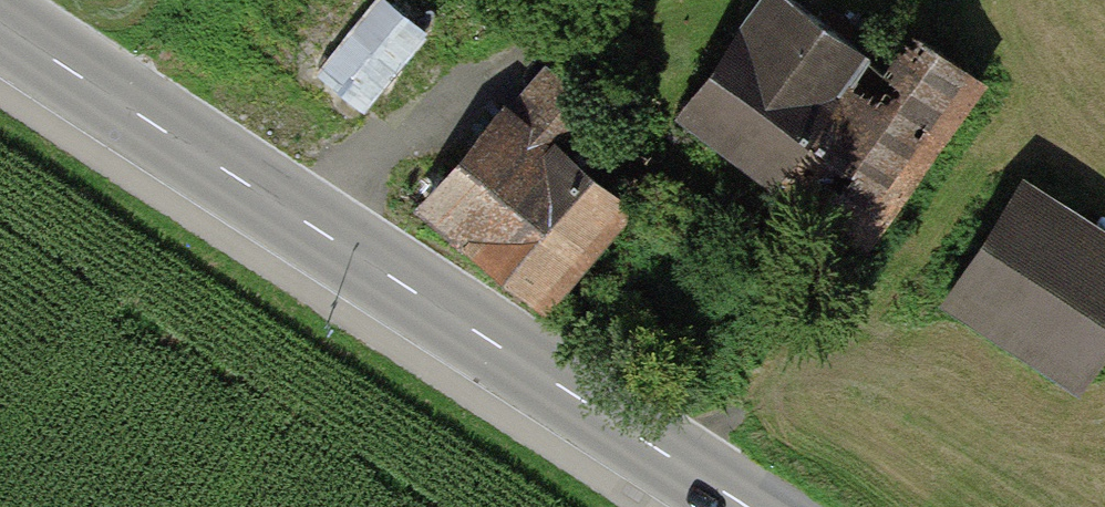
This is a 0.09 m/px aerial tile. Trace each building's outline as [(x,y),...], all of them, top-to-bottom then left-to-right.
[(247,16),(358,114),(424,40),(419,36),(451,0),(261,0),(247,16)] [(874,249),(979,97),(889,35),(865,69),(767,2),(686,119),(874,249)] [(531,57),(403,213),(473,271),(602,114),(531,57)] [(539,303),(622,212),(571,166),(488,257),(539,303)] [(1104,384),(1104,238),(1029,191),(955,311),(1097,397),(1104,384)]
